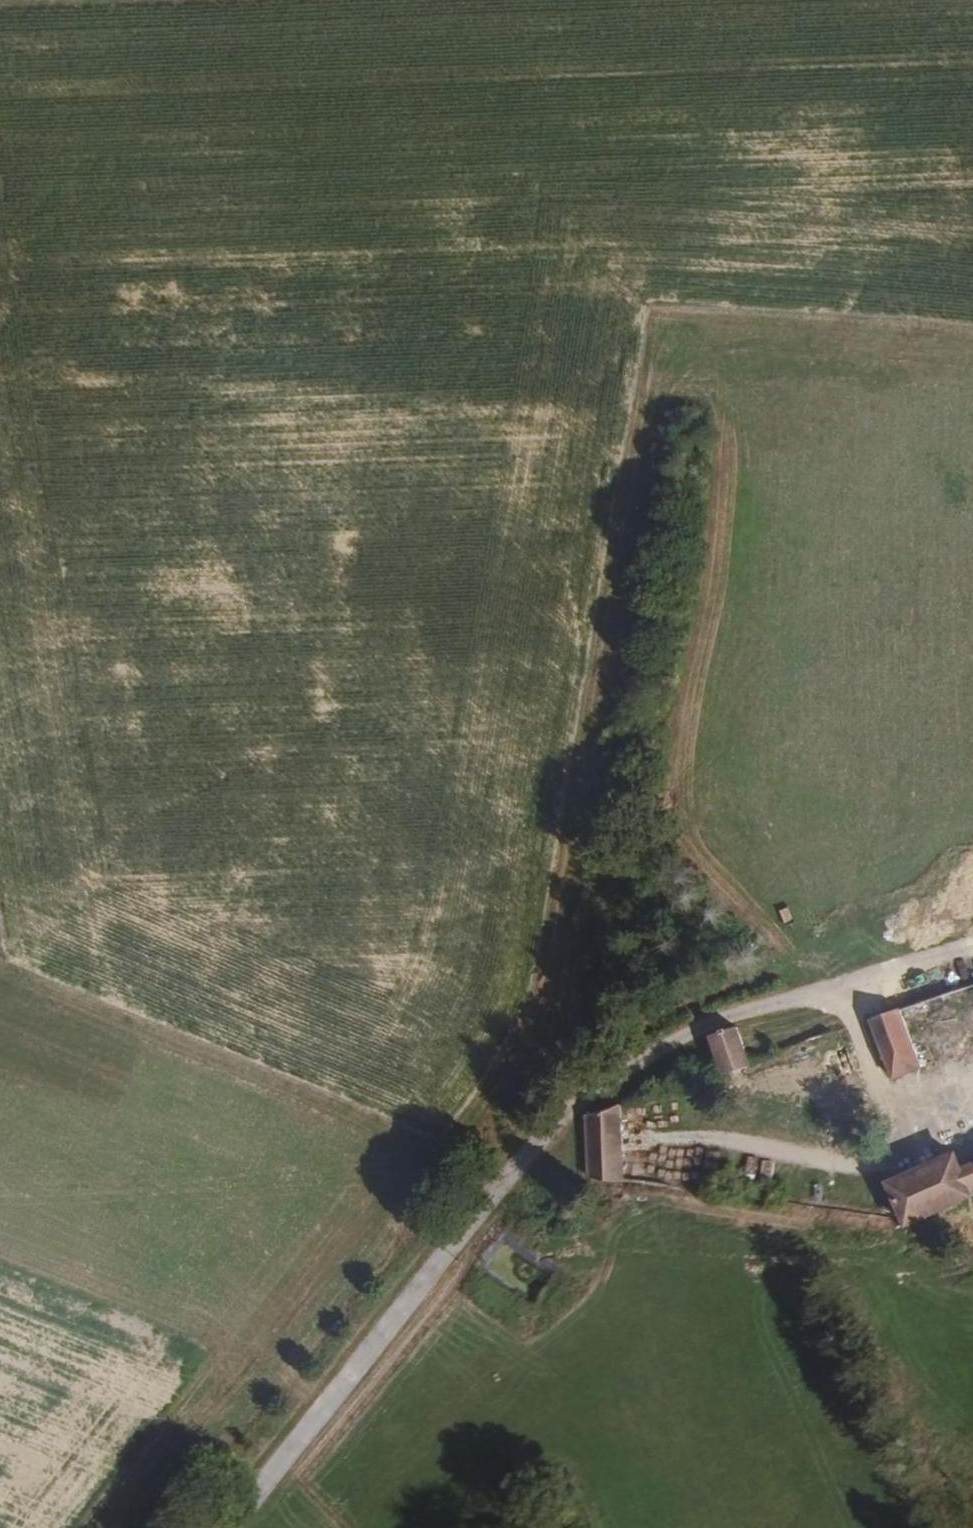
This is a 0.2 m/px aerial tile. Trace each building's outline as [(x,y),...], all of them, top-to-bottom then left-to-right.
[(892,1078),(926,1066),(905,1008),(871,1020),(892,1078)] [(740,1022),(710,1031),(722,1070),(752,1061),(740,1022)] [(589,1179),(623,1178),(621,1106),(587,1106),(589,1179)] [(895,1228),(937,1212),(918,1163),(876,1180),(895,1228)]
